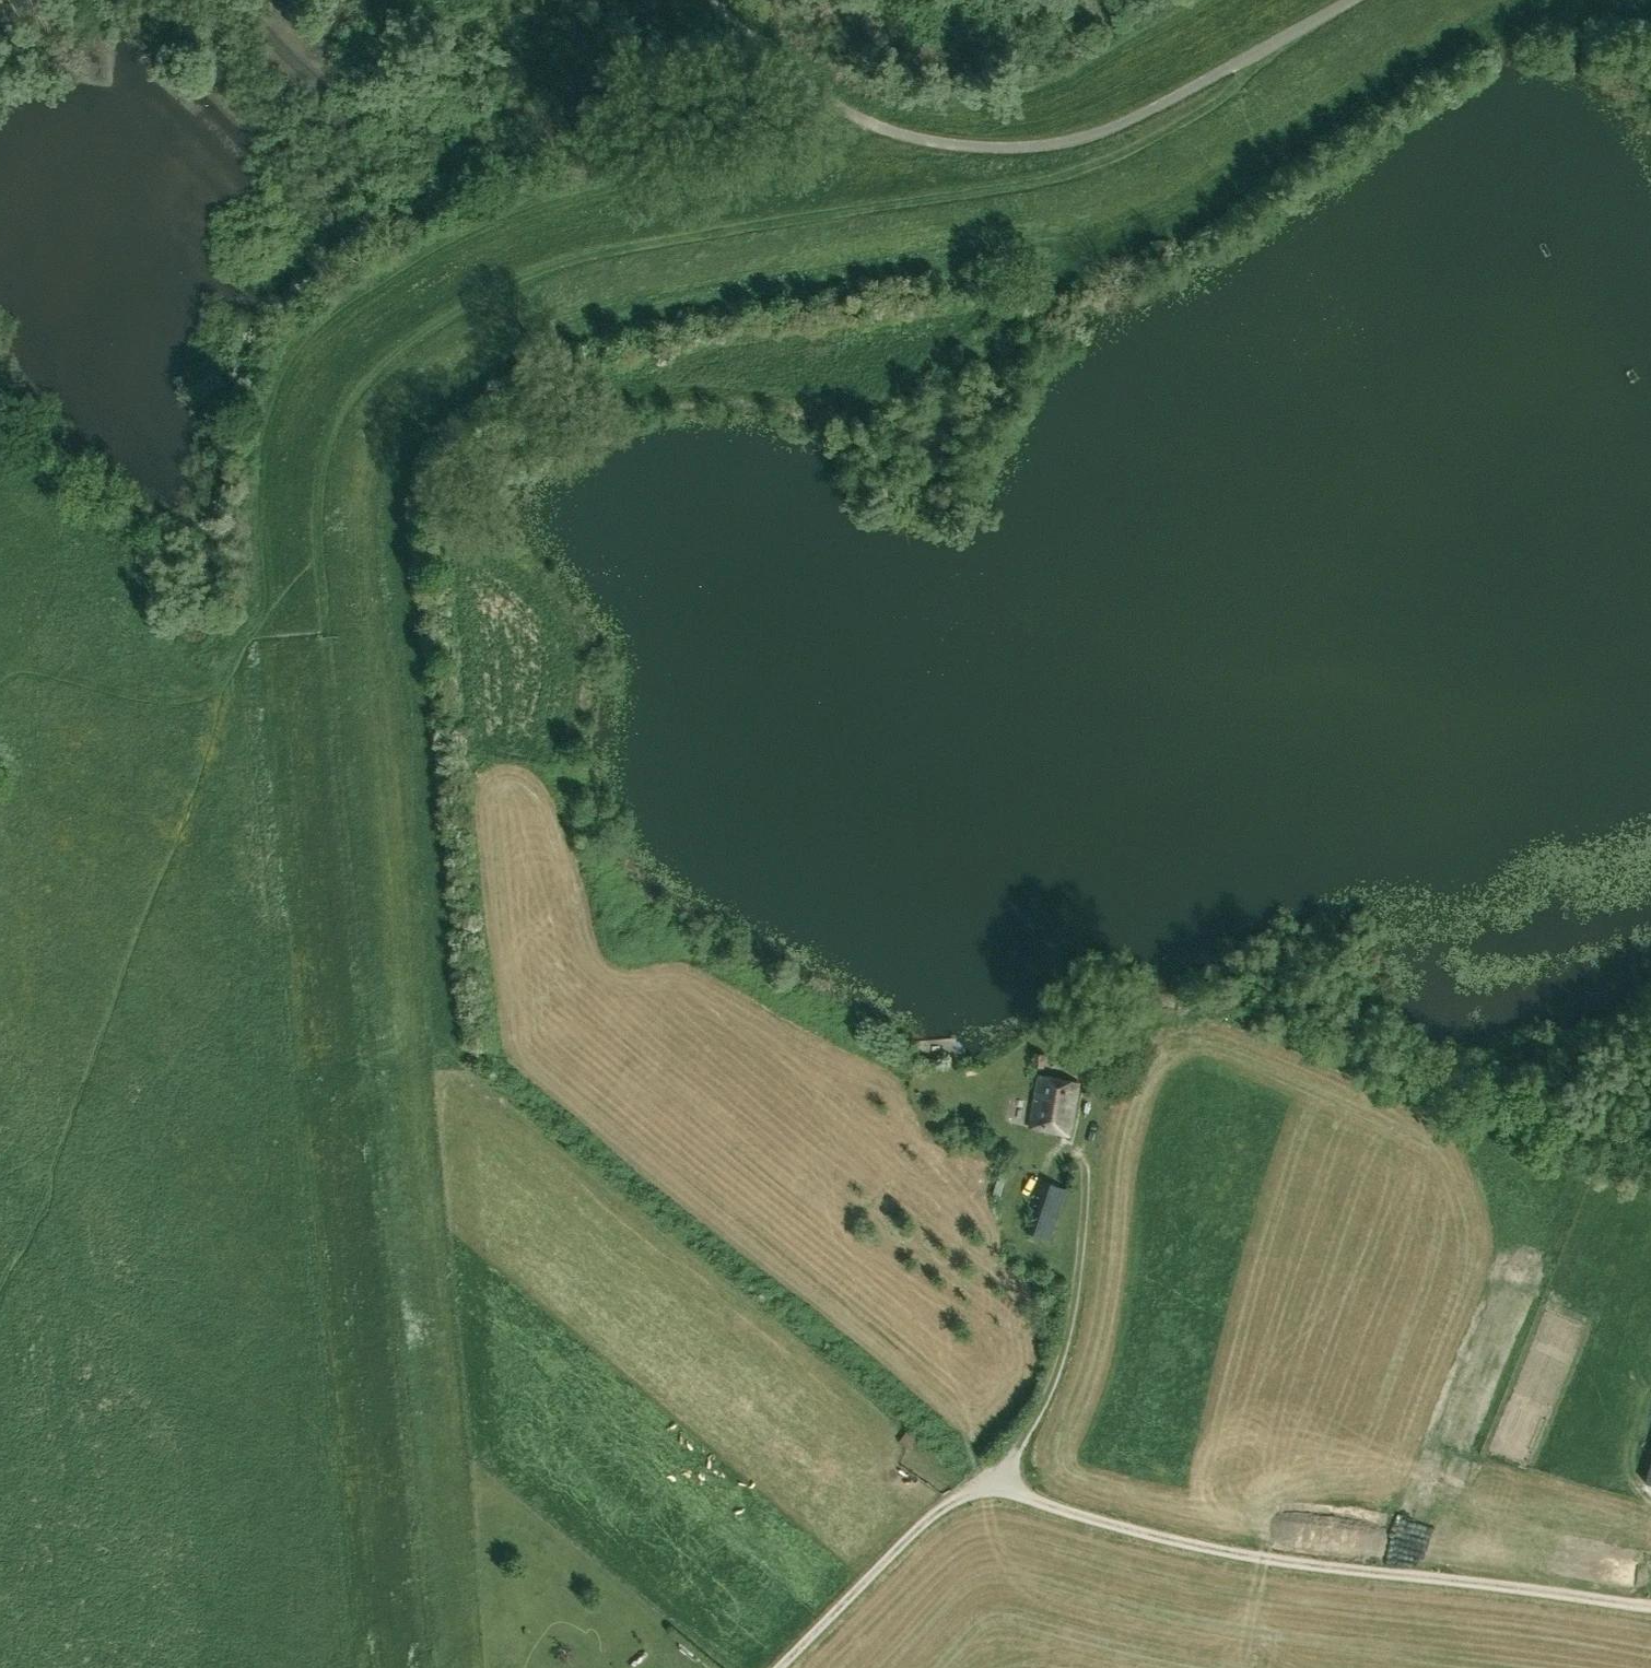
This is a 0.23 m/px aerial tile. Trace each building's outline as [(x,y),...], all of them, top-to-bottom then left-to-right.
[(1033,1070),(1048,1070),(1047,1051),(1032,1051),(1033,1070)] [(1029,1127),(1069,1135),(1079,1082),(1039,1075),(1029,1127)] [(1062,1188),(1044,1183),(1027,1233),(1044,1240),(1051,1243),(1067,1190),(1062,1188)]
